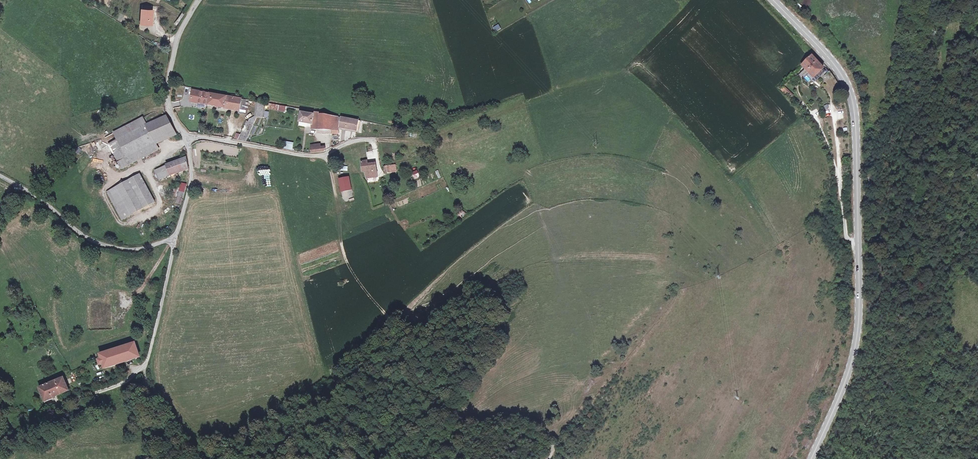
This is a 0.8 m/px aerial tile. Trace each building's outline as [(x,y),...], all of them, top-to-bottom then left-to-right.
[(141,10),(140,23),(152,24),(152,10),(151,10),(151,6),(142,5),(142,10),(141,10)] [(813,78),(814,77),(817,80),(825,72),(823,69),(824,68),(812,56),(802,66),(805,69),(810,74),(813,78)] [(810,74),(805,69),(798,75),(803,80),(810,74)] [(792,101),(795,98),(783,87),(781,90),(792,101)] [(208,105),(210,94),(193,91),(191,100),(197,101),(197,103),(208,105)] [(210,94),(208,105),(240,110),(242,100),(210,94)] [(249,100),(242,100),(240,110),(240,113),(247,114),(249,100)] [(261,103),(259,103),(257,118),(264,117),(265,112),(265,108),(266,104),(261,103)] [(306,113),(301,112),(299,122),(307,123),(312,124),(312,129),(331,130),(331,134),(339,134),(338,117),(320,114),(320,113),(307,110),(306,113)] [(117,140),(108,145),(121,169),(159,148),(157,144),(154,140),(174,130),(167,116),(146,125),(130,134),(117,140)] [(340,125),(342,126),(342,128),(356,130),(357,125),(358,121),(342,118),(340,125)] [(238,135),(236,138),(246,141),(254,125),(247,122),(241,135),(238,135)] [(126,127),(113,134),(117,140),(130,134),(126,127)] [(174,130),(154,140),(157,144),(177,135),(174,130)] [(285,141),(283,149),(293,150),(294,143),(285,141)] [(179,160),(166,166),(170,176),(189,168),(187,158),(179,160)] [(367,161),(361,162),(362,172),(365,172),(366,178),(377,176),(375,164),(368,165),(367,161)] [(165,166),(154,171),(159,181),(170,176),(166,166),(165,166)] [(140,174),(107,192),(122,220),(155,202),(140,174)] [(350,177),(339,179),(341,192),(352,190),(350,177)] [(181,184),(178,197),(184,197),(187,185),(181,184)] [(135,344),(106,353),(108,358),(102,359),(99,360),(101,365),(104,364),(105,368),(110,366),(140,357),(135,344)] [(64,378),(39,388),(45,402),(54,398),(53,396),(69,389),(64,378)] [(69,391),(69,389),(53,396),(54,398),(69,391)]
